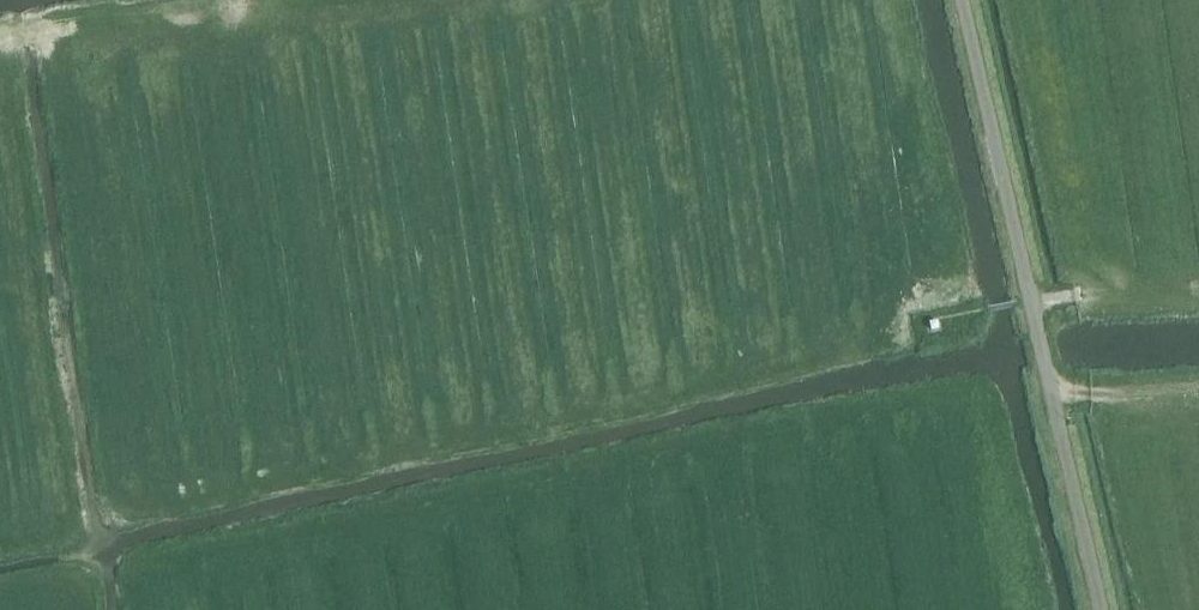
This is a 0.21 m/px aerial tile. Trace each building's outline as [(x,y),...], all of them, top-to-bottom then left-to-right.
[(938,328),(937,321),(930,323),(931,330),(938,328)]
